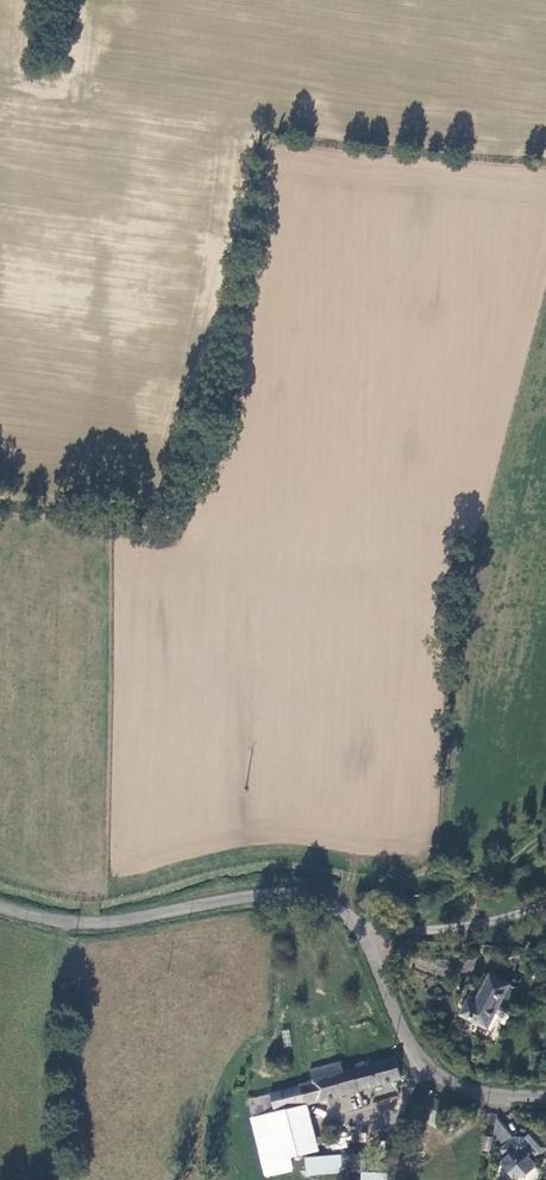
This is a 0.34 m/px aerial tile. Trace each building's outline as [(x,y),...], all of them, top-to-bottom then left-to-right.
[(473,1005),(465,1000),(458,1013),(468,1019),(489,1032),(494,1024),(499,1027),(505,1017),(494,1010),(498,1004),(508,986),(489,976),(473,1005)] [(282,1030),(283,1046),(291,1046),(290,1030),(282,1030)] [(395,1057),(376,1063),(341,1072),(338,1061),(308,1069),(312,1081),(271,1094),(277,1113),(296,1107),(400,1077),(395,1057)] [(446,1107),(421,1095),(416,1106),(442,1117),(446,1107)] [(309,1151),(296,1107),(277,1113),(289,1156),(309,1151)] [(289,1156),(277,1113),(255,1119),(271,1176),(292,1170),(289,1156)] [(493,1133),(503,1144),(513,1135),(498,1116),(493,1133)] [(537,1166),(532,1160),(530,1159),(538,1151),(538,1152),(544,1146),(544,1142),(531,1129),(523,1136),(513,1135),(503,1144),(499,1149),(506,1157),(499,1164),(514,1179),(519,1179),(523,1179),(537,1166)] [(482,1136),(481,1151),(490,1152),(492,1137),(482,1136)] [(311,1159),(312,1174),(362,1169),(360,1153),(311,1159)] [(296,1160),(298,1176),(312,1174),(311,1159),(296,1160)] [(387,1174),(361,1171),(360,1179),(386,1179),(387,1174)]
